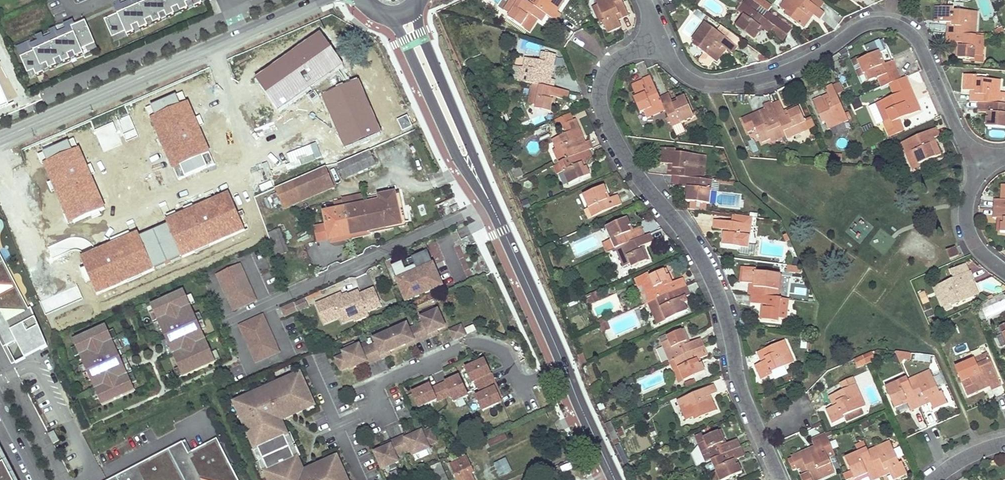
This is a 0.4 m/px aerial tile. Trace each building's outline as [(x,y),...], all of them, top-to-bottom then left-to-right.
[(145,2),(132,8),(129,2),(115,8),(118,14),(104,20),(112,37),(192,2),(195,7),(202,4),(201,0),(144,0),(145,2)] [(144,0),(126,0),(114,5),(115,8),(129,2),(132,8),(145,2),(144,0)] [(525,0),(510,0),(508,3),(504,10),(510,14),(508,17),(523,28),(530,17),(525,14),(526,11),(532,15),(542,22),(546,15),(528,2),(525,1),(525,0)] [(528,2),(546,15),(556,21),(561,14),(557,12),(554,10),(558,4),(561,7),(565,0),(530,0),(528,2)] [(597,4),(605,20),(602,21),(607,33),(621,26),(618,20),(615,15),(619,13),(621,19),(629,16),(622,0),(596,0),(597,4)] [(744,15),(747,17),(752,9),(750,8),(754,2),(752,0),(746,0),(738,11),(744,15)] [(768,11),(771,6),(763,0),(755,0),(754,2),(768,11)] [(808,0),(785,0),(780,7),(787,12),(785,15),(804,29),(812,18),(807,15),(809,12),(814,15),(820,19),(825,12),(820,9),(810,1),(808,0)] [(810,1),(820,9),(825,3),(820,0),(811,0),(810,1)] [(114,42),(195,7),(192,2),(112,37),(114,42)] [(750,8),(752,9),(747,17),(744,15),(744,16),(736,27),(755,40),(760,34),(758,32),(761,28),(763,30),(771,35),(772,33),(783,41),(792,29),(768,11),(754,2),(750,8)] [(605,20),(597,4),(591,7),(597,23),(602,21),(605,20)] [(954,7),(935,6),(934,6),(933,20),(934,21),(947,22),(952,23),(952,26),(947,25),(946,34),(976,36),(978,12),(968,11),(954,10),(954,7)] [(85,18),(27,43),(28,46),(86,21),(85,18)] [(27,43),(17,47),(29,74),(34,72),(35,76),(43,73),(40,68),(47,65),(49,70),(56,67),(53,62),(60,60),(62,64),(69,62),(67,57),(73,54),(75,59),(84,55),(82,50),(96,44),(86,21),(28,46),(27,43)] [(693,41),(700,46),(698,48),(704,53),(714,60),(718,63),(725,52),(720,49),(722,46),(727,49),(733,54),(738,47),(729,41),(730,40),(733,42),(736,37),(722,27),(718,33),(705,24),(693,41)] [(256,79),(279,112),(344,66),(321,33),(256,79)] [(976,36),(946,34),(945,41),(957,42),(963,43),(963,46),(957,46),(956,59),(975,60),(975,56),(983,57),(985,36),(976,36)] [(868,57),(858,61),(863,74),(866,73),(870,82),(878,78),(883,87),(889,84),(901,80),(901,79),(892,61),(884,65),(882,66),(880,61),(882,60),(879,54),(886,51),(882,41),(879,42),(878,41),(863,47),(868,57)] [(96,44),(82,50),(84,55),(98,49),(96,44)] [(539,62),(525,58),(523,68),(520,82),(531,85),(552,89),(554,81),(550,80),(547,79),(548,73),(552,74),(556,56),(541,53),(539,62)] [(714,60),(704,53),(700,59),(700,62),(707,67),(709,66),(714,60)] [(479,58),(472,62),(475,69),(482,65),(479,58)] [(857,59),(852,61),(859,76),(863,74),(858,61),(857,59)] [(517,82),(520,67),(514,66),(511,80),(517,82)] [(978,76),(964,75),(963,90),(971,90),(976,91),(976,94),(971,93),(970,102),(980,103),(999,104),(1001,81),(977,78),(978,76)] [(659,98),(650,76),(642,80),(643,82),(646,89),(649,96),(646,97),(643,91),(634,94),(632,95),(639,113),(644,111),(647,119),(656,116),(665,112),(659,98)] [(894,96),(910,89),(905,78),(901,79),(901,80),(889,84),(894,96)] [(361,81),(323,96),(345,150),(382,135),(361,81)] [(643,91),(646,89),(643,82),(631,87),(634,94),(643,91)] [(823,96),(812,101),(822,123),(825,122),(828,129),(848,120),(832,84),(824,88),(827,94),(829,99),(826,101),(823,96)] [(552,89),(531,85),(527,104),(534,106),(533,109),(553,113),(555,101),(548,100),(549,96),(556,98),(567,100),(568,93),(552,89)] [(899,119),(919,110),(910,89),(894,96),(868,106),(876,124),(882,122),(883,122),(890,119),(891,122),(899,119)] [(669,94),(659,98),(665,112),(668,117),(671,125),(680,121),(681,124),(694,118),(685,96),(677,100),(678,103),(673,105),(672,102),(669,94)] [(152,117),(179,181),(216,165),(188,101),(181,104),(177,95),(152,106),(156,116),(152,117)] [(862,107),(858,99),(852,102),(855,110),(862,107)] [(779,101),(771,104),(784,133),(785,137),(786,139),(805,131),(802,124),(805,123),(797,106),(787,110),(789,114),(785,116),(783,111),(779,101)] [(758,111),(740,119),(747,133),(756,129),(761,143),(771,139),(784,133),(771,104),(770,102),(762,105),(764,108),(765,112),(760,115),(758,111)] [(980,103),(979,112),(987,113),(991,113),(991,118),(987,118),(986,127),(1004,128),(1004,105),(999,104),(980,103)] [(506,110),(501,112),(503,116),(505,115),(507,122),(510,121),(506,110)] [(665,112),(656,116),(659,121),(668,117),(665,112)] [(503,116),(497,118),(500,125),(507,122),(505,115),(503,116)] [(557,126),(561,124),(569,121),(570,124),(574,123),(570,115),(555,122),(557,126)] [(805,123),(802,124),(805,131),(816,127),(812,119),(805,123)] [(890,119),(883,122),(889,138),(904,131),(899,119),(891,122),(890,119)] [(561,124),(562,128),(565,135),(552,141),(556,150),(562,164),(589,152),(593,150),(589,142),(586,144),(582,145),(580,140),(583,139),(576,121),(574,123),(570,124),(569,121),(561,124)] [(684,131),(681,124),(672,128),(675,135),(684,131)] [(936,128),(901,143),(909,162),(916,159),(918,164),(919,164),(942,154),(936,141),(930,144),(928,140),(934,138),(939,136),(936,128)] [(784,133),(771,139),(772,142),(785,137),(784,133)] [(42,164),(68,225),(106,209),(80,147),(74,150),(70,142),(44,154),(47,162),(42,164)] [(676,150),(663,148),(660,163),(669,164),(674,165),(673,168),(668,167),(667,175),(672,176),(680,177),(696,179),(699,155),(675,153),(676,150)] [(344,161),(338,163),(344,178),(376,165),(370,150),(344,161)] [(556,150),(554,151),(559,165),(562,164),(556,150)] [(593,160),(589,152),(562,164),(566,172),(563,173),(569,186),(591,176),(587,169),(584,170),(582,165),(585,163),(593,160)] [(841,155),(828,154),(832,164),(841,165),(841,155)] [(729,180),(703,177),(706,156),(699,155),(696,179),(710,181),(729,183),(729,180)] [(916,159),(909,162),(913,170),(920,167),(919,164),(918,164),(916,159)] [(316,173),(313,174),(319,188),(321,192),(334,187),(326,168),(316,173)] [(512,172),(516,179),(523,176),(520,168),(512,172)] [(313,174),(276,189),(283,204),(319,188),(313,174)] [(680,177),(672,176),(671,184),(679,185),(680,177)] [(696,179),(680,177),(679,185),(679,187),(687,187),(691,188),(690,192),(687,193),(685,201),(690,202),(706,204),(709,204),(711,190),(709,190),(710,181),(696,179)] [(729,183),(710,181),(709,190),(711,190),(718,191),(718,184),(728,186),(729,183)] [(605,187),(583,196),(589,209),(591,208),(595,217),(622,205),(618,196),(610,199),(607,201),(605,196),(608,194),(605,187)] [(80,256),(97,296),(247,232),(230,192),(80,256)] [(394,193),(390,194),(396,225),(401,224),(394,193)] [(366,204),(324,212),(327,224),(315,227),(317,242),(330,239),(371,230),(396,225),(390,194),(365,199),(366,204)] [(521,202),(525,210),(532,207),(529,199),(521,202)] [(1001,200),(995,199),(994,208),(1004,209),(1004,200),(1001,200)] [(706,211),(706,204),(690,202),(690,209),(706,211)] [(994,208),(994,218),(998,218),(1002,219),(1004,219),(1004,224),(1001,224),(1001,232),(1004,232),(1004,209),(994,208)] [(753,217),(732,215),(731,222),(752,224),(753,217)] [(628,217),(606,226),(611,239),(614,238),(618,247),(645,235),(641,226),(633,230),(630,231),(628,226),(631,225),(628,217)] [(731,222),(714,220),(713,228),(724,230),(730,230),(730,233),(724,233),(722,245),(741,247),(741,243),(749,244),(752,224),(731,222)] [(280,228),(277,230),(285,253),(288,252),(280,228)] [(277,230),(268,233),(271,240),(277,256),(285,253),(277,230)] [(371,230),(330,239),(331,243),(372,234),(371,230)] [(602,244),(610,240),(606,232),(598,236),(602,244)] [(653,241),(650,233),(645,235),(618,247),(615,248),(623,267),(630,264),(631,267),(649,259),(644,248),(639,250),(638,248),(643,245),(653,241)] [(611,240),(602,244),(606,252),(615,248),(618,247),(614,238),(611,240)] [(955,247),(946,250),(950,259),(959,256),(955,247)] [(408,275),(433,264),(427,251),(391,267),(405,298),(413,294),(415,298),(434,289),(433,285),(441,282),(435,269),(410,281),(408,275)] [(46,342),(32,308),(26,311),(0,261),(0,329),(8,345),(6,346),(15,364),(26,358),(24,354),(46,342)] [(241,264),(216,275),(222,288),(223,287),(246,277),(241,264)] [(410,281),(435,269),(433,264),(408,275),(410,281)] [(933,287),(942,307),(949,303),(951,307),(973,298),(969,287),(963,289),(961,285),(967,283),(970,281),(974,280),(970,271),(968,272),(966,265),(952,271),(955,278),(952,279),(933,287)] [(800,274),(801,267),(787,266),(787,272),(800,274)] [(758,269),(744,267),(741,267),(740,283),(742,283),(749,284),(755,284),(755,287),(749,287),(748,295),(752,295),(778,299),(781,275),(757,272),(758,269)] [(651,280),(644,282),(652,301),(656,299),(659,298),(686,286),(683,278),(673,283),(667,285),(666,282),(671,280),(666,268),(649,275),(651,280)] [(651,280),(649,275),(648,273),(634,279),(645,304),(648,303),(652,301),(644,282),(651,280)] [(246,277),(223,287),(233,310),(256,300),(246,277)] [(970,281),(967,283),(969,287),(973,298),(977,297),(970,281)] [(686,286),(659,298),(663,306),(660,307),(666,320),(688,311),(685,303),(682,304),(680,299),(683,298),(691,295),(686,286)] [(342,293),(317,304),(325,323),(340,317),(343,323),(354,318),(353,314),(366,308),(368,311),(382,304),(374,287),(360,294),(359,290),(347,295),(348,297),(344,299),(344,297),(342,293)] [(184,290),(151,305),(154,312),(158,320),(158,322),(162,330),(167,340),(173,354),(174,356),(180,369),(183,376),(183,377),(216,362),(216,361),(213,354),(202,330),(195,315),(191,305),(187,297),(184,290)] [(595,291),(585,296),(589,305),(599,300),(595,291)] [(928,300),(925,293),(919,296),(922,303),(928,300)] [(778,299),(752,295),(750,304),(762,305),(768,306),(768,309),(761,308),(760,320),(779,323),(780,318),(786,319),(789,300),(778,299)] [(302,300),(282,309),(285,317),(309,307),(305,298),(302,300)] [(666,320),(660,307),(663,306),(659,298),(656,299),(652,301),(648,303),(657,324),(666,320)] [(366,308),(353,314),(354,318),(355,320),(369,314),(368,311),(366,308)] [(359,345),(342,353),(344,355),(335,359),(341,371),(349,368),(350,370),(358,366),(366,363),(367,365),(383,359),(381,356),(390,352),(406,345),(414,342),(415,344),(430,338),(429,335),(437,331),(445,328),(438,311),(421,318),(424,323),(408,330),(406,325),(373,339),(376,344),(362,351),(359,345)] [(195,315),(202,330),(207,329),(200,313),(195,315)] [(264,316),(239,326),(243,333),(244,333),(266,323),(267,323),(264,316)] [(606,321),(599,324),(602,332),(609,329),(606,321)] [(266,323),(244,333),(257,362),(279,352),(266,323)] [(106,325),(73,340),(76,347),(80,355),(84,365),(91,380),(96,391),(99,399),(102,405),(135,390),(132,384),(129,376),(128,374),(122,360),(117,350),(114,342),(113,340),(109,332),(106,325)] [(465,336),(461,326),(449,331),(454,341),(465,336)] [(475,331),(473,326),(465,330),(467,334),(475,331)] [(668,340),(661,343),(669,361),(670,361),(677,358),(704,346),(701,339),(691,343),(685,346),(683,342),(689,340),(684,328),(666,336),(668,340)] [(6,346),(8,345),(0,329),(0,335),(6,346)] [(1002,333),(997,336),(1001,346),(1004,344),(1004,340),(1002,333)] [(168,356),(173,354),(167,340),(162,342),(168,356)] [(784,340),(757,352),(760,360),(765,357),(766,361),(761,363),(755,366),(761,380),(773,375),(772,372),(794,362),(784,340)] [(48,347),(46,342),(24,354),(26,358),(48,347)] [(670,361),(673,370),(678,368),(684,381),(706,372),(702,363),(699,364),(697,359),(700,358),(708,354),(704,346),(677,358),(670,361)] [(985,351),(973,356),(973,360),(987,354),(985,351)] [(875,362),(871,353),(863,356),(853,360),(857,369),(875,362)] [(1000,384),(987,354),(973,360),(964,364),(970,377),(962,380),(967,394),(985,387),(983,383),(989,381),(990,384),(992,388),(1000,384)] [(126,358),(122,360),(128,374),(132,371),(126,358)] [(483,411),(501,403),(489,376),(491,375),(485,361),(466,369),(472,384),(476,382),(482,395),(476,397),(483,411)] [(86,382),(91,380),(84,365),(80,367),(86,382)] [(678,368),(673,370),(679,383),(684,381),(678,368)] [(930,371),(908,380),(920,407),(927,404),(924,398),(927,397),(930,402),(933,409),(947,404),(941,392),(939,392),(930,371)] [(301,373),(288,379),(289,381),(301,376),(308,391),(309,390),(301,373)] [(239,416),(255,450),(258,449),(267,471),(264,472),(268,479),(347,479),(343,472),(345,472),(338,456),(337,457),(327,461),(309,469),(311,473),(305,476),(303,472),(297,457),(294,459),(289,448),(285,437),(288,435),(281,421),(279,417),(285,414),(287,419),(304,411),(315,406),(316,406),(309,390),(308,391),(301,376),(289,381),(288,379),(273,385),(274,387),(264,391),(263,390),(248,396),(249,399),(238,404),(243,414),(239,416)] [(468,396),(459,377),(432,389),(430,386),(413,394),(419,408),(437,400),(438,402),(451,395),(454,402),(468,396)] [(694,380),(685,384),(687,388),(696,384),(694,380)] [(844,390),(856,384),(854,380),(842,385),(844,390)] [(898,381),(885,387),(895,409),(902,405),(901,402),(906,399),(908,403),(911,411),(920,407),(908,380),(900,384),(898,381)] [(844,390),(829,396),(832,403),(836,400),(838,404),(833,406),(826,409),(832,423),(845,417),(844,415),(859,408),(866,405),(856,384),(844,390)] [(596,385),(589,387),(592,395),(599,392),(596,385)] [(714,385),(677,401),(686,421),(693,417),(695,420),(717,410),(712,399),(707,401),(705,398),(710,396),(717,393),(714,385)] [(239,416),(243,414),(238,404),(249,399),(248,396),(234,403),(239,416)] [(859,408),(844,415),(845,417),(847,422),(862,415),(859,408)] [(609,422),(605,424),(613,441),(616,439),(609,422)] [(382,449),(374,453),(381,470),(385,469),(396,464),(398,463),(396,458),(410,451),(413,457),(416,455),(427,450),(429,449),(428,447),(437,443),(431,431),(423,435),(422,432),(414,436),(406,439),(404,436),(389,443),(390,446),(382,449)] [(721,431),(703,438),(705,441),(697,445),(705,463),(710,461),(713,460),(741,448),(737,440),(727,444),(721,447),(720,444),(726,442),(721,431)] [(54,432),(49,434),(54,444),(59,441),(54,432)] [(505,433),(488,441),(491,447),(508,439),(505,433)] [(835,454),(833,451),(830,443),(827,437),(825,433),(811,439),(814,446),(815,449),(810,451),(809,448),(791,456),(792,458),(788,459),(793,470),(797,469),(803,467),(806,474),(800,476),(802,479),(812,479),(811,479),(834,469),(828,457),(835,454)] [(290,434),(288,435),(285,437),(294,459),(297,457),(300,456),(290,434)] [(702,434),(694,437),(697,445),(705,441),(703,438),(702,434)] [(107,479),(239,479),(218,440),(192,452),(185,439),(108,479),(107,479)] [(855,445),(858,452),(859,454),(868,450),(864,441),(855,445)] [(868,450),(879,478),(888,475),(885,470),(888,468),(890,473),(893,479),(894,479),(907,475),(902,462),(899,463),(890,441),(868,450)] [(0,444),(0,479),(18,479),(2,449),(0,444)] [(713,460),(717,468),(714,469),(719,479),(725,479),(742,473),(738,464),(736,466),(733,461),(736,460),(744,457),(741,448),(713,460)] [(252,451),(262,473),(264,472),(267,471),(258,449),(255,450),(252,451)] [(845,457),(854,479),(862,476),(861,473),(866,470),(867,473),(870,479),(875,479),(879,478),(868,450),(859,454),(858,452),(845,457)] [(450,464),(457,479),(475,479),(472,473),(475,472),(468,456),(450,464)] [(511,472),(505,458),(495,463),(502,476),(511,472)] [(441,465),(432,469),(437,479),(448,479),(441,465)] [(834,469),(811,479),(812,479),(817,479),(835,473),(834,469)]
